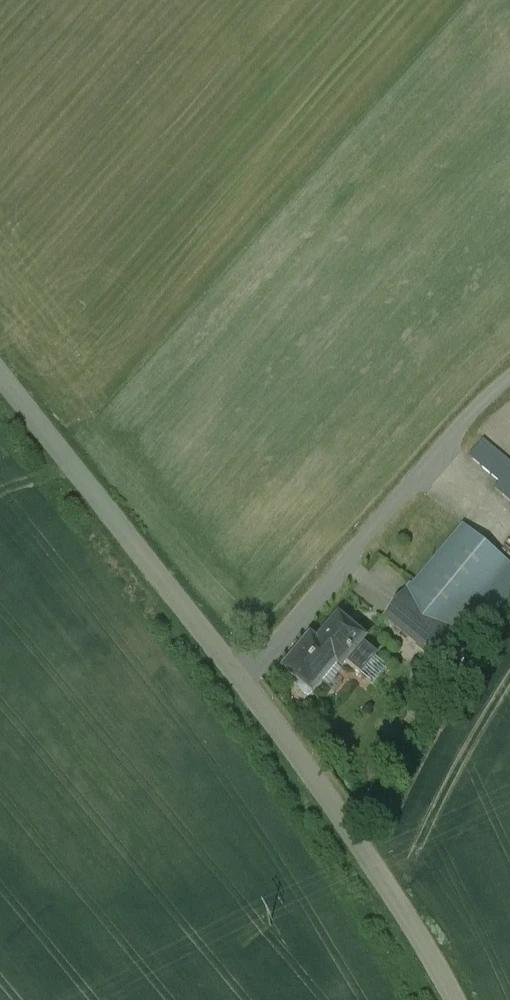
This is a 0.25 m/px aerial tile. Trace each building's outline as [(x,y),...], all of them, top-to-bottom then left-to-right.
[(484,441),(470,457),(501,483),(495,489),(509,501),(509,463),(484,441)] [(463,525),(413,586),(412,587),(458,625),(509,564),(463,525)] [(458,625),(460,626),(435,656),(450,668),(509,595),(509,564),(458,625)] [(458,625),(412,587),(413,586),(411,585),(385,616),(434,657),(435,656),(460,626),(458,625)] [(340,619),(327,635),(329,637),(321,647),(312,640),(305,648),(304,647),(301,650),(295,657),(296,659),(287,671),(303,684),(300,688),(302,692),(305,694),(306,694),(309,695),(313,692),(314,693),(339,664),(344,668),(347,664),(361,675),(376,657),(362,645),(366,641),(365,633),(346,617),(340,619)]
